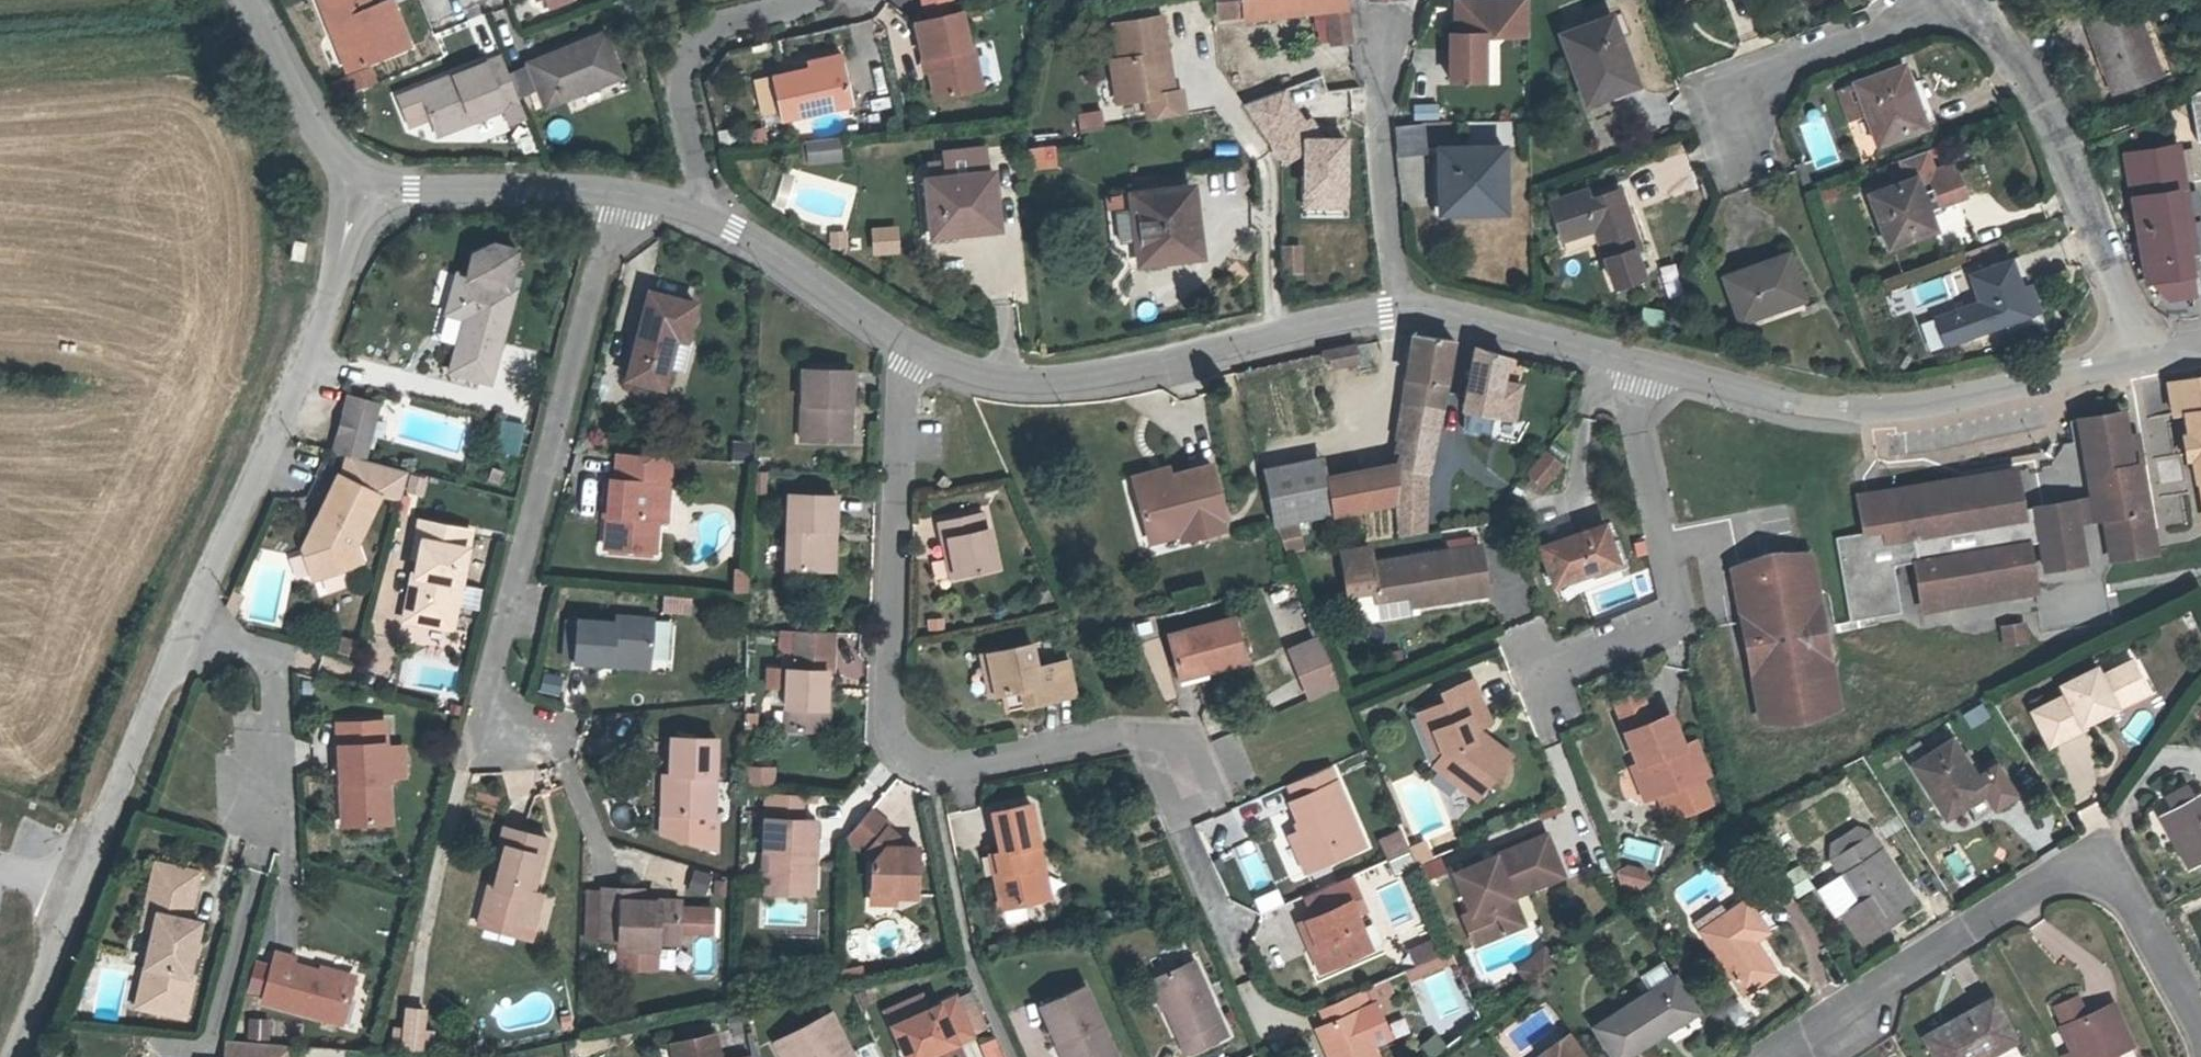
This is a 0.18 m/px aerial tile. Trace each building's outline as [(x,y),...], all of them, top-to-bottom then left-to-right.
[(397,15),(378,22),(371,7),(369,0),(319,0),(347,71),(409,46),(397,15)] [(391,0),(388,0),(371,7),(378,22),(397,15),(391,0)] [(1345,0),(1217,0),(1218,16),(1326,4),(1331,43),(1350,40),(1345,1),(1345,0)] [(1498,0),(1455,0),(1456,33),(1449,33),(1449,80),(1483,80),(1483,35),(1498,35),(1498,0)] [(1527,0),(1498,0),(1498,35),(1527,34),(1527,0)] [(2162,75),(2133,1),(2084,19),(2090,35),(2100,32),(2105,45),(2095,49),(2112,94),(2162,75)] [(951,14),(949,3),(942,5),(944,16),(951,14)] [(981,87),(973,46),(969,47),(962,12),(951,14),(944,16),(942,5),(924,9),(927,20),(916,22),(924,58),(927,57),(936,97),(981,87)] [(628,24),(623,6),(609,10),(615,28),(628,24)] [(478,45),(492,39),(482,15),(468,21),(478,45)] [(1166,93),(1160,54),(1167,53),(1161,16),(1114,24),(1119,59),(1111,60),(1118,102),(1146,97),(1149,118),(1163,116),(1160,94),(1166,93)] [(1631,85),(1615,41),(1620,39),(1611,16),(1562,35),(1588,102),(1631,85)] [(622,76),(604,32),(527,63),(545,107),(622,76)] [(2105,45),(2100,32),(2090,35),(2095,49),(2105,45)] [(808,67),(842,60),(841,53),(806,61),(808,67)] [(1184,113),(1181,91),(1173,92),(1167,53),(1160,54),(1166,93),(1160,94),(1163,116),(1184,113)] [(525,117),(501,56),(398,96),(410,125),(432,117),(436,128),(470,114),(472,120),(503,108),(509,123),(525,117)] [(852,105),(842,60),(808,67),(771,75),(772,76),(779,109),(781,120),(852,105)] [(1926,126),(1903,65),(1855,83),(1839,89),(1850,121),(1867,115),(1877,144),(1926,126)] [(372,81),(368,70),(352,76),(357,88),(372,81)] [(779,109),(772,76),(756,80),(763,112),(779,109)] [(1288,88),(1245,105),(1283,167),(1304,156),(1301,212),(1349,213),(1351,140),(1320,138),(1288,88)] [(2198,141),(2200,141),(2200,89),(2190,93),(2198,141)] [(1439,118),(1437,103),(1412,105),(1414,120),(1439,118)] [(1102,123),(1100,110),(1077,114),(1079,127),(1102,123)] [(438,134),(472,120),(470,114),(436,128),(438,134)] [(1395,156),(1425,154),(1423,123),(1393,125),(1395,156)] [(836,159),(834,138),(805,141),(806,157),(812,156),(812,161),(836,159)] [(1054,144),(1028,147),(1031,170),(1056,167),(1054,144)] [(2184,188),(2177,146),(2169,147),(2176,189),(2184,188)] [(1505,211),(1504,147),(1439,148),(1440,185),(1444,185),(1444,207),(1468,206),(1468,212),(1505,211)] [(2190,220),(2184,188),(2176,189),(2169,147),(2125,154),(2146,281),(2149,280),(2166,298),(2194,293),(2188,257),(2181,221),(2190,220)] [(999,228),(993,172),(988,173),(985,148),(944,152),(946,163),(947,177),(931,178),(927,179),(932,234),(999,228)] [(1966,195),(1957,172),(1955,173),(1951,164),(1934,170),(1926,150),(1900,160),(1908,180),(1870,194),(1890,246),(1936,229),(1928,210),(1966,195)] [(1811,186),(1802,162),(1794,166),(1795,170),(1802,189),(1811,186)] [(947,177),(946,163),(930,165),(931,178),(947,177)] [(1154,192),(1153,182),(1131,185),(1133,195),(1154,192)] [(1468,212),(1468,206),(1444,207),(1444,185),(1440,185),(1441,212),(1468,212)] [(1198,255),(1190,188),(1154,192),(1133,195),(1138,239),(1141,239),(1143,261),(1198,255)] [(1640,248),(1620,188),(1587,199),(1584,191),(1554,201),(1557,210),(1554,211),(1563,239),(1596,228),(1615,285),(1643,276),(1634,249),(1640,248)] [(2196,256),(2190,220),(2181,221),(2188,257),(2196,256)] [(868,226),(871,256),(899,254),(897,224),(868,226)] [(846,246),(845,232),(830,233),(831,247),(846,246)] [(304,264),(309,243),(295,240),(290,261),(304,264)] [(490,381),(514,290),(507,288),(517,251),(492,244),(475,253),(468,277),(458,275),(448,312),(466,317),(452,371),(490,381)] [(1300,271),(1299,247),(1284,247),(1284,272),(1300,271)] [(1803,298),(1787,255),(1726,277),(1742,321),(1803,298)] [(2042,319),(2019,256),(2011,259),(2032,321),(2042,319)] [(2032,321),(2011,259),(1969,274),(1978,302),(1933,318),(1945,351),(2032,321)] [(1326,280),(1326,269),(1309,269),(1309,280),(1326,280)] [(668,367),(675,338),(686,340),(695,305),(649,293),(627,377),(663,386),(668,367)] [(1441,408),(1454,341),(1412,334),(1404,403),(1441,408)] [(678,369),(686,340),(675,338),(668,367),(678,369)] [(1358,361),(1355,345),(1327,351),(1329,359),(1331,366),(1358,361)] [(1514,418),(1520,385),(1501,381),(1506,356),(1475,346),(1464,409),(1514,418)] [(851,406),(852,371),(803,369),(800,440),(844,441),(845,406),(851,406)] [(2169,382),(2175,415),(2185,413),(2197,480),(2200,480),(2200,482),(2200,377),(2169,382)] [(363,459),(377,404),(348,397),(334,452),(363,459)] [(1426,472),(1441,408),(1404,403),(1396,465),(1399,465),(1399,467),(1426,472)] [(2154,552),(2139,464),(2131,466),(2121,412),(2080,419),(2093,497),(2097,519),(2105,517),(2112,559),(2154,552)] [(518,455),(524,424),(503,420),(496,451),(518,455)] [(657,519),(659,485),(668,485),(670,457),(618,453),(615,480),(610,480),(605,548),(654,551),(657,519)] [(1543,485),(1560,465),(1547,455),(1530,475),(1543,485)] [(1334,514),(1328,476),(1324,457),(1265,469),(1276,527),(1334,514)] [(1212,470),(1211,464),(1192,470),(1193,475),(1212,470)] [(1395,502),(1399,467),(1399,465),(1396,465),(1364,471),(1363,469),(1328,476),(1334,514),(1395,502)] [(401,487),(404,473),(390,469),(386,484),(401,487)] [(499,483),(503,473),(491,469),(488,479),(499,483)] [(1136,488),(1169,479),(1168,475),(1167,469),(1133,478),(1136,488)] [(2044,543),(2039,512),(2021,515),(2013,469),(1860,495),(1867,540),(1839,544),(1853,625),(1902,617),(1893,564),(1914,560),(1923,610),(2038,591),(2030,545),(2040,544),(2044,543)] [(2086,563),(2078,522),(2097,519),(2093,497),(2027,508),(2020,470),(2013,469),(2021,515),(2039,512),(2044,543),(2040,544),(2044,570),(2086,563)] [(1225,517),(1212,470),(1193,475),(1192,470),(1168,475),(1169,479),(1136,488),(1149,537),(1181,529),(1180,525),(1196,521),(1200,536),(1224,529),(1221,518),(1225,517)] [(764,493),(765,471),(754,471),(753,493),(764,493)] [(355,544),(379,496),(338,476),(318,516),(320,517),(316,525),(313,527),(302,548),(313,578),(361,562),(355,544)] [(665,520),(668,485),(659,485),(657,519),(665,520)] [(835,529),(837,495),(789,493),(786,568),(827,570),(829,529),(835,529)] [(998,568),(989,528),(986,529),(982,513),(939,522),(943,539),(949,538),(954,537),(963,576),(998,568)] [(418,558),(425,522),(419,521),(412,557),(418,558)] [(1200,536),(1196,521),(1180,525),(1181,529),(1184,540),(1200,536)] [(452,629),(470,531),(425,522),(418,558),(415,576),(421,577),(413,622),(452,629)] [(1554,586),(1619,563),(1605,523),(1540,546),(1554,586)] [(834,570),(835,529),(829,529),(827,570),(834,570)] [(963,576),(954,537),(949,538),(957,577),(963,576)] [(1488,594),(1480,547),(1371,563),(1377,602),(1411,597),(1412,605),(1488,594)] [(244,548),(238,618),(288,622),(293,552),(244,548)] [(1829,654),(1826,636),(1820,637),(1818,624),(1824,623),(1820,605),(1814,607),(1805,557),(1738,570),(1747,620),(1741,621),(1745,638),(1751,637),(1753,650),(1747,651),(1751,669),(1756,668),(1766,717),(1833,704),(1824,655),(1829,654)] [(1377,602),(1371,563),(1355,566),(1361,604),(1377,602)] [(744,592),(745,571),(735,571),(734,591),(744,592)] [(413,622),(421,577),(415,576),(412,576),(404,620),(413,622)] [(478,610),(481,587),(462,584),(459,607),(478,610)] [(661,613),(689,613),(690,596),(662,595),(661,613)] [(1412,605),(1411,597),(1377,602),(1378,610),(1412,605)] [(650,660),(654,619),(615,615),(615,622),(576,619),(576,622),(573,658),(572,662),(612,665),(613,657),(650,660)] [(1246,661),(1235,618),(1168,635),(1178,673),(1205,666),(1206,671),(1246,661)] [(945,629),(944,619),(928,620),(929,630),(945,629)] [(573,658),(576,622),(566,621),(563,657),(573,658)] [(1826,636),(1824,623),(1818,624),(1820,637),(1826,636)] [(2027,641),(2024,624),(2002,628),(2005,645),(2027,641)] [(824,732),(827,671),(832,672),(834,633),(793,631),(791,669),(787,669),(785,730),(824,732)] [(1341,685),(1321,637),(1290,650),(1310,699),(1341,685)] [(1753,650),(1751,637),(1745,638),(1747,651),(1753,650)] [(1076,695),(1068,660),(1036,667),(1031,644),(988,654),(997,695),(1004,694),(1030,688),(1034,705),(1076,695)] [(997,695),(988,654),(980,655),(990,697),(997,695)] [(650,668),(650,660),(613,657),(612,665),(650,668)] [(2146,692),(2131,662),(2122,666),(2137,696),(2146,692)] [(1208,677),(1206,671),(1205,666),(1178,673),(1181,683),(1208,677)] [(2095,717),(2137,696),(2122,666),(2100,677),(2095,668),(2061,685),(2066,695),(2032,711),(2049,744),(2084,727),(2082,724),(2080,719),(2093,712),(2095,717)] [(541,674),(539,692),(555,695),(558,676),(541,674)] [(1475,729),(1491,722),(1473,681),(1441,694),(1445,703),(1427,711),(1445,754),(1439,762),(1435,767),(1477,799),(1511,756),(1486,736),(1480,739),(1475,729)] [(1034,705),(1030,688),(1004,694),(1008,710),(1034,705)] [(1651,722),(1639,693),(1616,703),(1628,731),(1651,722)] [(1980,703),(1961,714),(1970,728),(1988,717),(1980,703)] [(1445,754),(1427,711),(1419,714),(1439,762),(1445,754)] [(2082,724),(2095,717),(2093,712),(2080,719),(2082,724)] [(1701,777),(1688,745),(1684,747),(1670,714),(1651,722),(1628,731),(1626,732),(1639,764),(1642,772),(1646,770),(1657,795),(1701,777)] [(386,746),(384,721),(337,724),(340,782),(349,782),(351,824),(390,822),(387,777),(386,746)] [(714,814),(716,739),(672,737),(670,781),(669,813),(662,813),(661,834),(717,851),(719,815),(714,814)] [(1985,791),(1952,739),(1929,755),(1920,741),(1906,750),(1915,763),(1912,765),(1946,817),(1985,791)] [(1709,774),(1696,742),(1688,745),(1701,777),(1709,774)] [(404,777),(403,745),(386,746),(387,777),(404,777)] [(1887,773),(1904,761),(1899,754),(1882,765),(1887,773)] [(1657,795),(1646,770),(1642,772),(1639,764),(1633,767),(1646,800),(1657,795)] [(1365,846),(1329,765),(1288,783),(1295,799),(1290,801),(1302,829),(1290,834),(1306,872),(1365,846)] [(772,787),(773,768),(749,767),(748,786),(772,787)] [(669,813),(670,781),(663,781),(662,813),(669,813)] [(351,824),(349,782),(340,782),(343,825),(351,824)] [(2192,796),(2186,786),(2166,797),(2171,808),(2160,815),(2189,867),(2200,861),(2200,792),(2192,796)] [(812,883),(815,819),(800,819),(801,794),(767,793),(763,881),(812,883)] [(1044,866),(1031,804),(993,812),(1002,852),(996,854),(1000,874),(995,875),(1002,909),(1044,900),(1037,868),(1044,866)] [(1197,826),(1211,852),(1244,834),(1230,808),(1197,826)] [(904,846),(895,838),(897,836),(868,811),(847,836),(875,860),(874,862),(872,888),(894,889),(894,894),(916,895),(918,847),(904,846)] [(533,891),(546,838),(502,827),(481,912),(524,922),(520,936),(532,938),(541,902),(532,899),(533,891)] [(1408,850),(1399,829),(1380,838),(1389,858),(1408,850)] [(1914,899),(1871,833),(1865,837),(1860,829),(1832,847),(1837,855),(1831,859),(1841,875),(1859,903),(1849,909),(1843,913),(1863,943),(1884,930),(1879,922),(1898,909),(1914,899)] [(1528,889),(1563,875),(1547,835),(1495,856),(1497,861),(1488,865),(1486,860),(1455,873),(1471,913),(1478,910),(1490,938),(1516,927),(1505,898),(1509,888),(1525,882),(1528,889)] [(1621,855),(1657,862),(1661,844),(1625,837),(1621,855)] [(1954,849),(1941,858),(1957,882),(1970,873),(1954,849)] [(1414,861),(1409,850),(1408,850),(1389,858),(1387,859),(1393,872),(1414,862),(1414,861)] [(1000,874),(996,854),(991,855),(995,875),(1000,874)] [(1497,861),(1495,856),(1486,860),(1488,865),(1497,861)] [(1623,870),(1638,889),(1649,880),(1634,861),(1623,870)] [(188,975),(199,922),(188,920),(198,873),(155,863),(144,911),(156,914),(152,931),(135,1006),(184,1017),(193,976),(188,975)] [(1051,898),(1044,866),(1037,868),(1044,900),(1051,898)] [(692,868),(688,889),(708,893),(711,872),(692,868)] [(1812,886),(1801,869),(1787,879),(1798,895),(1812,886)] [(1859,903),(1841,875),(1831,881),(1849,909),(1859,903)] [(1371,949),(1356,913),(1351,902),(1360,898),(1351,876),(1310,894),(1319,915),(1301,923),(1312,948),(1323,943),(1333,965),(1371,949)] [(812,894),(812,883),(763,881),(763,892),(812,894)] [(1523,924),(1512,896),(1528,889),(1525,882),(1509,888),(1505,898),(1516,927),(1523,924)] [(679,931),(680,908),(659,907),(659,901),(640,901),(640,890),(603,888),(603,892),(601,940),(618,941),(618,942),(637,943),(637,948),(657,948),(657,942),(678,943),(679,931)] [(894,902),(894,894),(894,889),(872,888),(872,902),(894,902)] [(541,902),(543,894),(533,891),(532,899),(541,902)] [(601,940),(603,892),(587,892),(585,939),(601,940)] [(1365,909),(1360,898),(1351,902),(1356,913),(1365,909)] [(1754,941),(1768,931),(1747,900),(1702,931),(1744,993),(1775,972),(1759,947),(1754,950),(1749,944),(1754,941)] [(711,932),(712,909),(680,908),(679,931),(711,932)] [(1884,930),(1903,917),(1898,909),(1879,922),(1884,930)] [(1490,938),(1478,910),(1471,913),(1483,941),(1490,938)] [(152,931),(156,914),(144,911),(141,928),(152,931)] [(520,936),(524,922),(481,912),(478,925),(520,936)] [(1404,947),(1411,977),(1442,970),(1435,939),(1404,947)] [(1759,947),(1754,941),(1749,944),(1754,950),(1759,947)] [(656,970),(657,948),(637,948),(637,943),(618,942),(617,969),(656,970)] [(1333,965),(1323,943),(1312,948),(1321,970),(1333,965)] [(1531,981),(1552,963),(1542,951),(1517,971),(1527,984),(1531,981)] [(341,1023),(352,981),(292,964),(294,958),(275,953),(262,1001),(341,1023)] [(1227,1036),(1194,961),(1153,980),(1186,1055),(1227,1036)] [(1651,991),(1674,977),(1663,961),(1641,976),(1651,991)] [(1696,1012),(1674,977),(1651,991),(1596,1027),(1616,1056),(1626,1056),(1696,1012)] [(1085,986),(1041,1006),(1059,1044),(1064,1042),(1070,1056),(1117,1056),(1085,986)] [(1358,1010),(1373,1004),(1367,988),(1322,1008),(1328,1023),(1318,1028),(1330,1056),(1378,1056),(1358,1010)] [(986,1027),(971,994),(961,998),(976,1032),(986,1027)] [(2113,1005),(2088,1016),(2078,994),(2053,1006),(2074,1053),(2076,1056),(2111,1056),(2115,1055),(2132,1048),(2113,1005)] [(928,1010),(922,996),(887,1011),(893,1025),(928,1010)] [(956,998),(928,1010),(893,1025),(908,1056),(923,1056),(973,1035),(956,998)] [(1992,998),(1925,1036),(1936,1056),(1985,1056),(2015,1040),(1992,998)] [(831,1013),(781,1039),(791,1056),(854,1056),(831,1013)] [(267,1038),(268,1021),(249,1021),(248,1037),(267,1038)] [(418,1043),(419,1031),(391,1028),(390,1040),(418,1043)] [(1419,1043),(1429,1056),(1445,1043),(1436,1031),(1419,1043)] [(716,1033),(672,1043),(675,1056),(721,1056),(716,1033)] [(1569,1034),(1564,1038),(1578,1056),(1586,1056),(1569,1034)] [(974,1044),(979,1056),(1002,1056),(994,1036),(974,1044)] [(1564,1038),(1539,1056),(1578,1056),(1564,1038)] [(781,1039),(776,1042),(783,1056),(791,1056),(781,1039)] [(290,1046),(227,1040),(225,1056),(290,1056),(290,1046)] [(1064,1042),(1059,1044),(1064,1056),(1070,1056),(1064,1042)]
